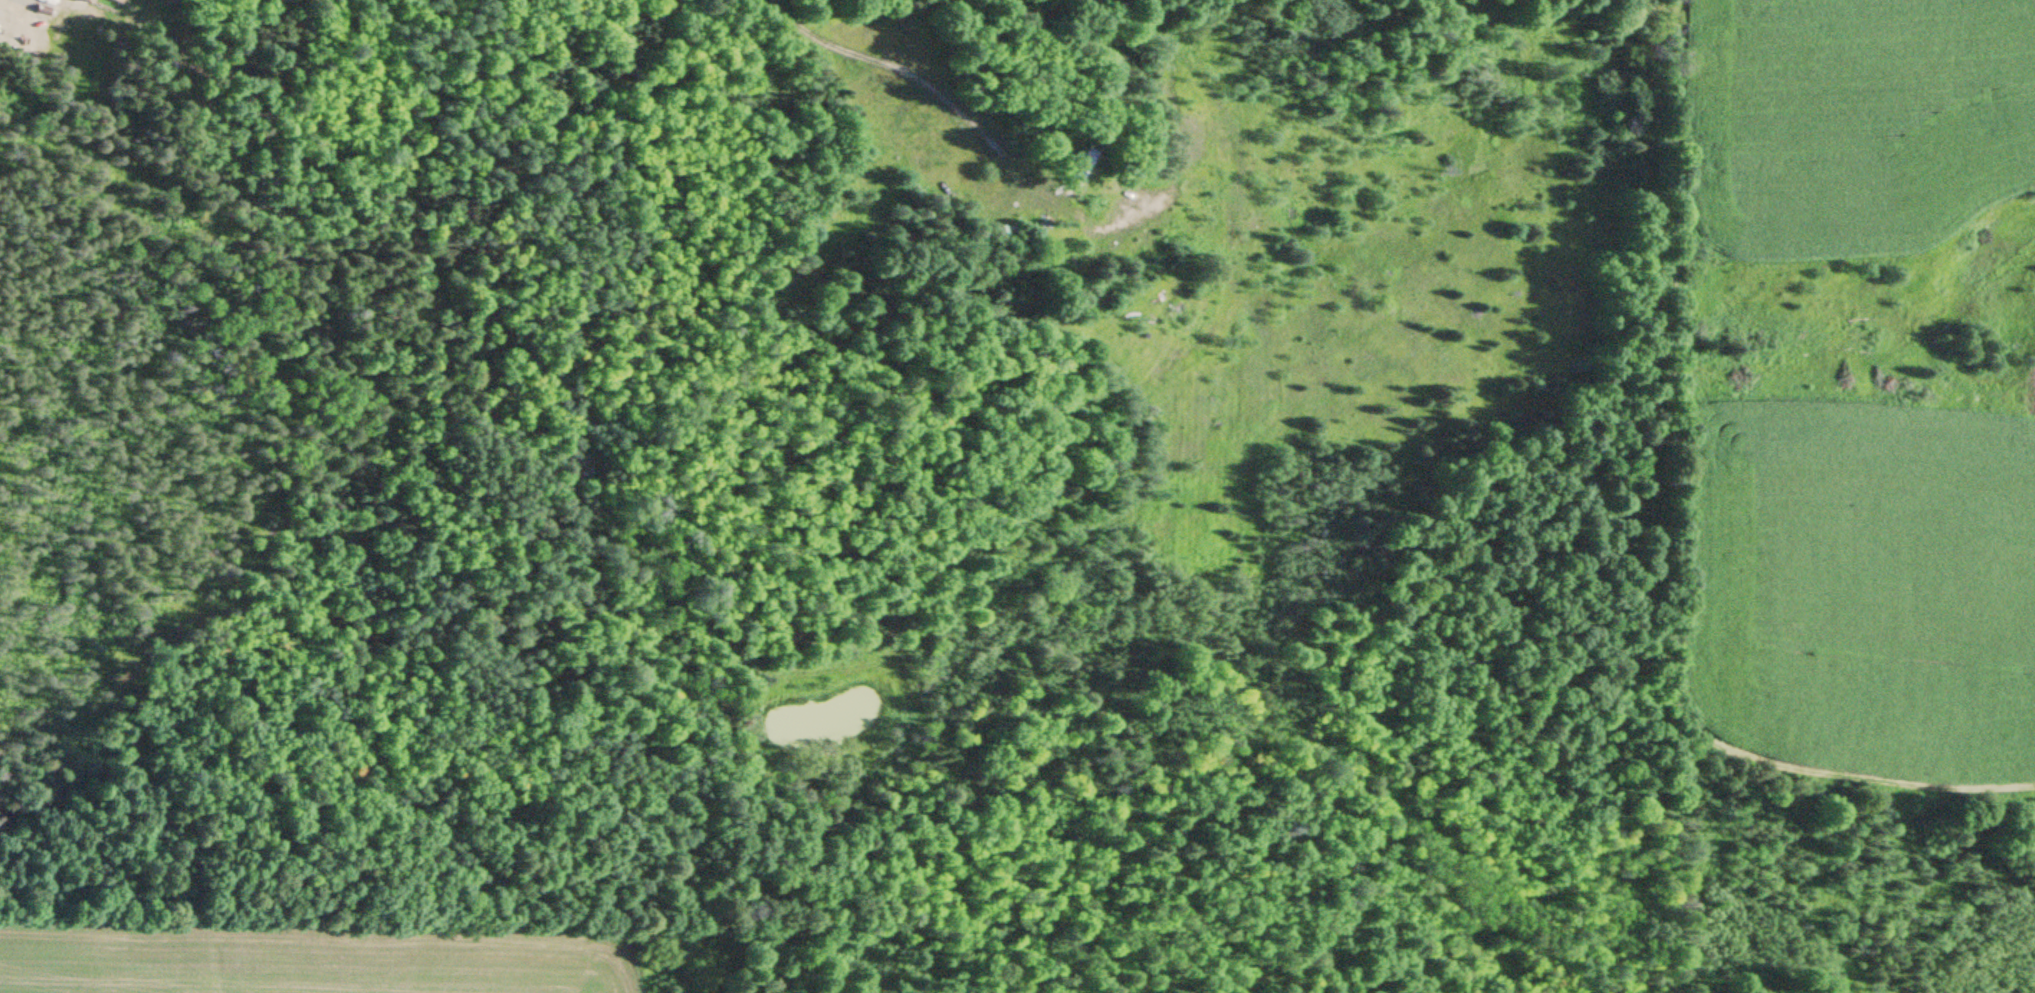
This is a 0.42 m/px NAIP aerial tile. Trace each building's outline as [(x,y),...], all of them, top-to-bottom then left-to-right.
[(1065,184),(1077,190),(1096,155),(1085,148),(1065,184)]
